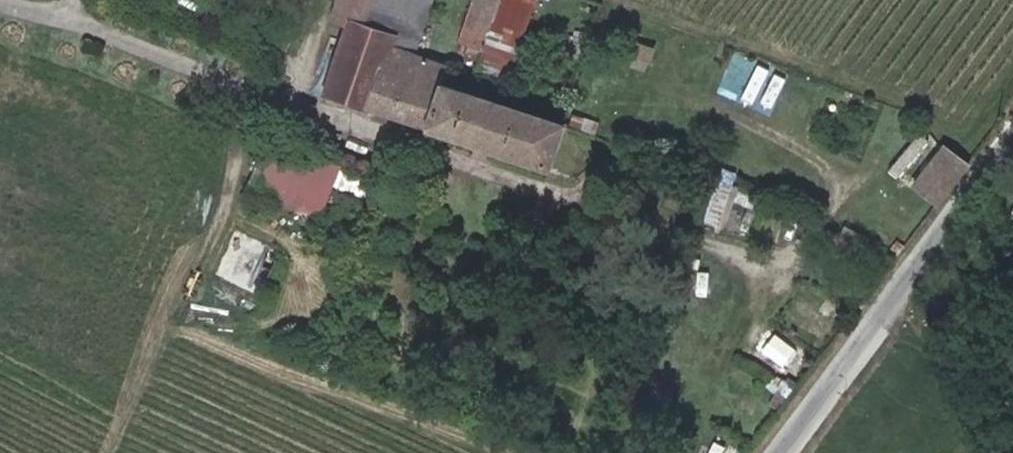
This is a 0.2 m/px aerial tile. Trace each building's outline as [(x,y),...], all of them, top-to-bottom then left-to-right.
[(424,124),(425,125),(442,81),(447,64),(413,52),(431,0),(372,0),(363,25),(350,21),(329,83),(326,92),(334,95),(424,124)] [(333,15),(350,21),(363,25),(372,0),(338,0),(333,15)] [(498,0),(472,0),(459,40),(482,48),(498,0)] [(482,48),(476,66),(509,77),(535,0),(498,0),(482,48)] [(654,49),(628,40),(623,56),(649,65),(654,49)] [(442,81),(425,125),(548,166),(563,121),(442,81)] [(226,186),(298,213),(316,160),(245,133),(226,186)] [(938,200),(965,163),(940,143),(910,179),(938,200)] [(742,167),(724,161),(720,173),(738,180),(742,167)] [(738,180),(722,174),(708,216),(723,221),(738,180)] [(805,354),(780,338),(765,358),(792,375),(805,354)]
